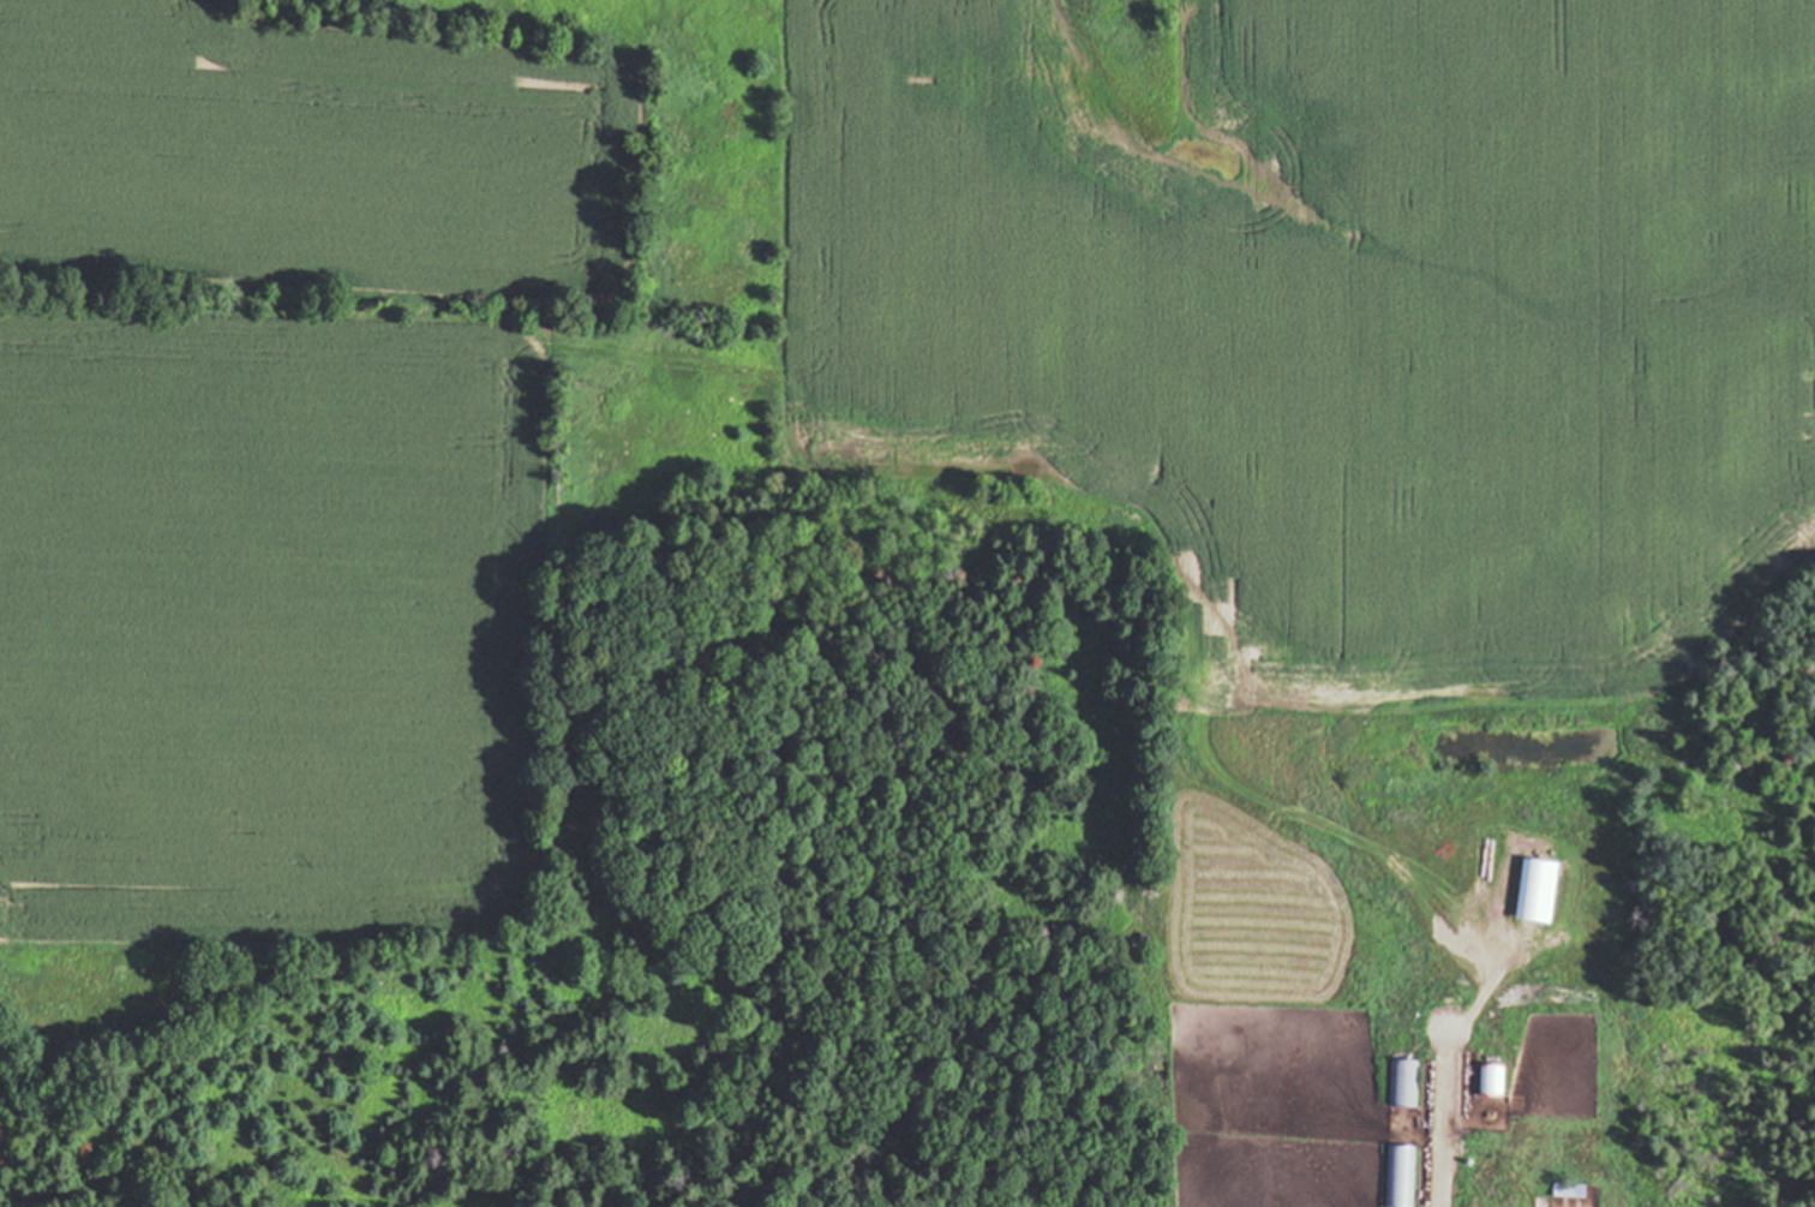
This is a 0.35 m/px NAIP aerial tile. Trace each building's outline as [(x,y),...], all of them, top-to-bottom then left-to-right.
[(1559,864),(1523,859),(1515,921),(1551,926),(1559,864)] [(1417,1108),(1417,1061),(1390,1061),(1390,1108),(1417,1108)] [(1503,1065),(1480,1065),(1480,1096),(1503,1096),(1503,1065)] [(1414,1147),(1387,1146),(1386,1206),(1413,1206),(1414,1147)] [(1553,1199),(1586,1199),(1586,1186),(1553,1186),(1553,1199)]
